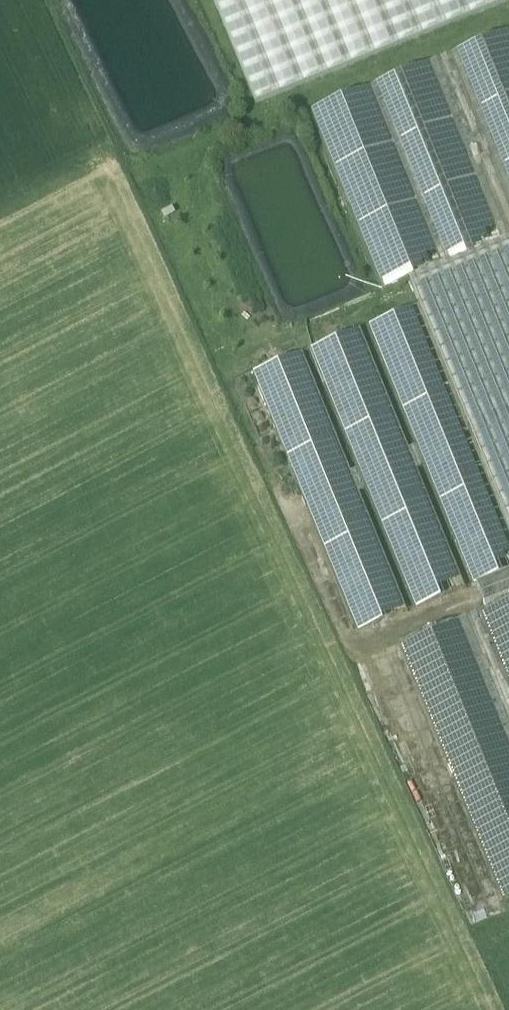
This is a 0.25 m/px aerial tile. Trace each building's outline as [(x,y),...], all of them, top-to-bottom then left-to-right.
[(255,104),(508,1),(508,0),(214,0),(255,104)] [(483,134),(491,155),(508,198),(508,31),(450,55),(483,134)] [(450,55),(432,62),(465,142),(483,134),(450,55)] [(505,241),(473,162),(465,142),(432,62),(307,113),(381,292),(408,281),(505,241)] [(473,162),(491,155),(483,134),(465,142),(473,162)] [(505,241),(508,240),(508,198),(491,155),(473,162),(505,241)] [(408,281),(418,306),(422,305),(469,424),(475,422),(428,302),(479,282),(508,357),(508,337),(486,278),(508,269),(508,240),(505,241),(408,281)] [(486,278),(508,337),(508,269),(486,278)] [(479,282),(428,302),(475,422),(508,509),(508,357),(479,282)] [(508,572),(508,527),(469,424),(422,305),(418,306),(370,325),(417,445),(411,448),(419,469),(425,467),(472,586),(475,585),(508,572)] [(466,589),(419,469),(411,448),(364,328),(311,349),(359,469),(352,471),(361,493),(367,490),(414,610),(466,589)] [(408,613),(361,493),(352,471),(306,352),(253,372),(355,633),(408,613)] [(475,422),(469,424),(508,527),(508,509),(475,422)] [(475,585),(485,610),(508,600),(508,572),(475,585)] [(508,689),(508,600),(485,610),(478,612),(508,689)] [(507,738),(508,737),(508,689),(478,612),(459,620),(507,738)] [(507,738),(459,620),(397,645),(501,902),(508,899),(508,742),(507,738)]
